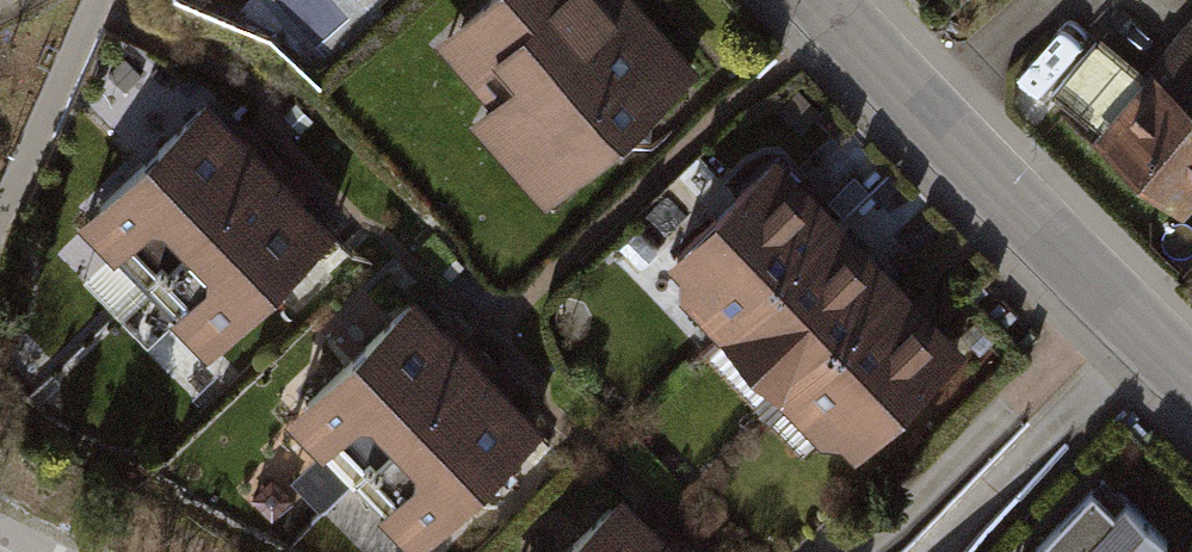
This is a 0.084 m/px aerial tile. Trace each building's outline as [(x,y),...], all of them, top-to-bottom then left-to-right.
[(637,0),(506,0),(455,49),(500,96),(474,121),(558,210),(705,70),(637,0)] [(1191,19),(1140,77),(1097,40),(1050,94),(1097,134),(1089,143),(1179,220),(1191,204),(1191,19)] [(333,231),(207,104),(85,225),(211,351),(333,231)] [(809,199),(772,162),(674,260),(859,445),(958,347),(935,324),(871,260),(809,199)] [(419,294),(284,424),(407,551),(421,551),(550,428),(419,294)] [(613,509),(570,551),(655,551),(613,509)] [(1098,514),(1061,551),(1141,551),(1137,549),(1098,514)]
